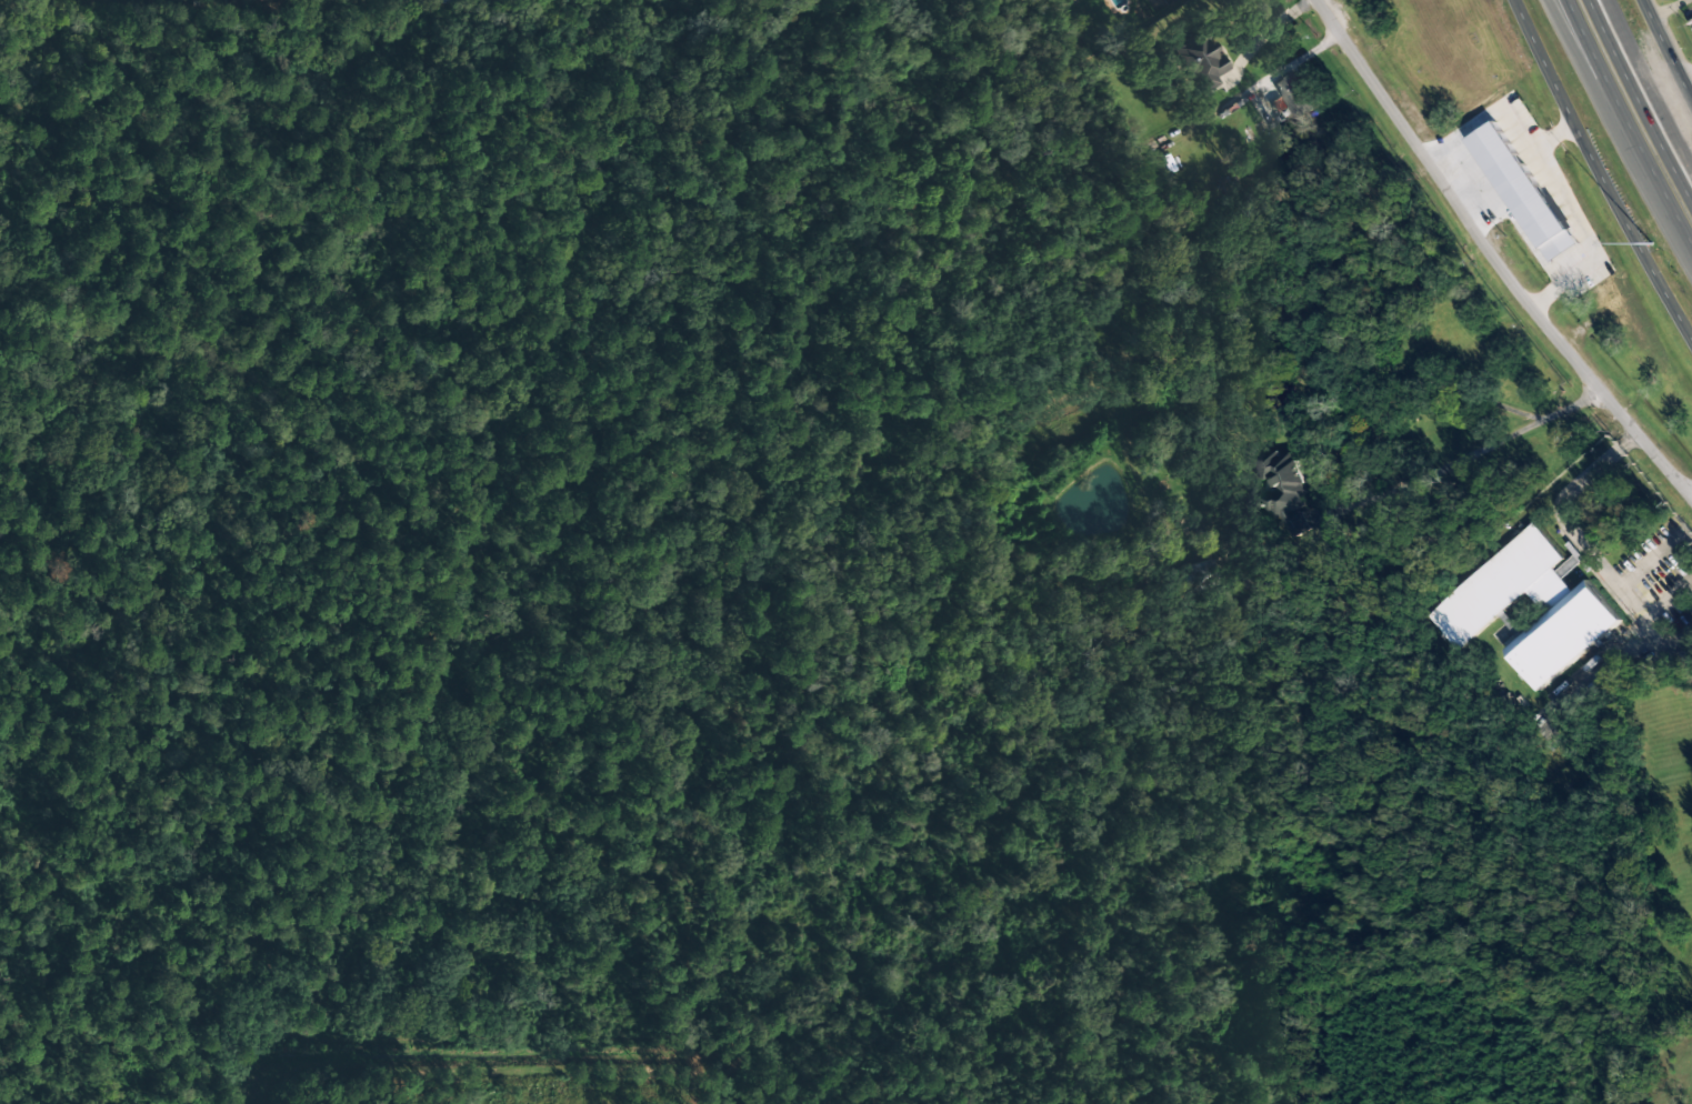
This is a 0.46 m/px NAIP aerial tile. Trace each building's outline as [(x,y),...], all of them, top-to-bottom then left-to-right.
[(1173,48),(1200,94),(1232,77),(1205,30),(1173,48)] [(1295,119),(1315,106),(1292,71),(1272,84),(1295,119)] [(1494,121),(1578,243),(1549,262),(1466,140),(1494,121)] [(1528,230),(1513,209),(1505,214),(1520,235),(1528,230)] [(1301,530),(1293,510),(1302,508),(1296,494),(1304,491),(1286,444),(1251,459),(1260,483),(1267,480),(1271,492),(1259,496),(1268,520),(1278,515),(1284,536),(1301,530)] [(1620,622),(1586,579),(1570,592),(1550,566),(1561,558),(1534,523),(1420,613),(1449,651),(1524,592),(1543,616),(1502,648),(1534,690),(1620,622)] [(1187,565),(1188,588),(1205,586),(1205,579),(1220,576),(1219,563),(1187,565)]
